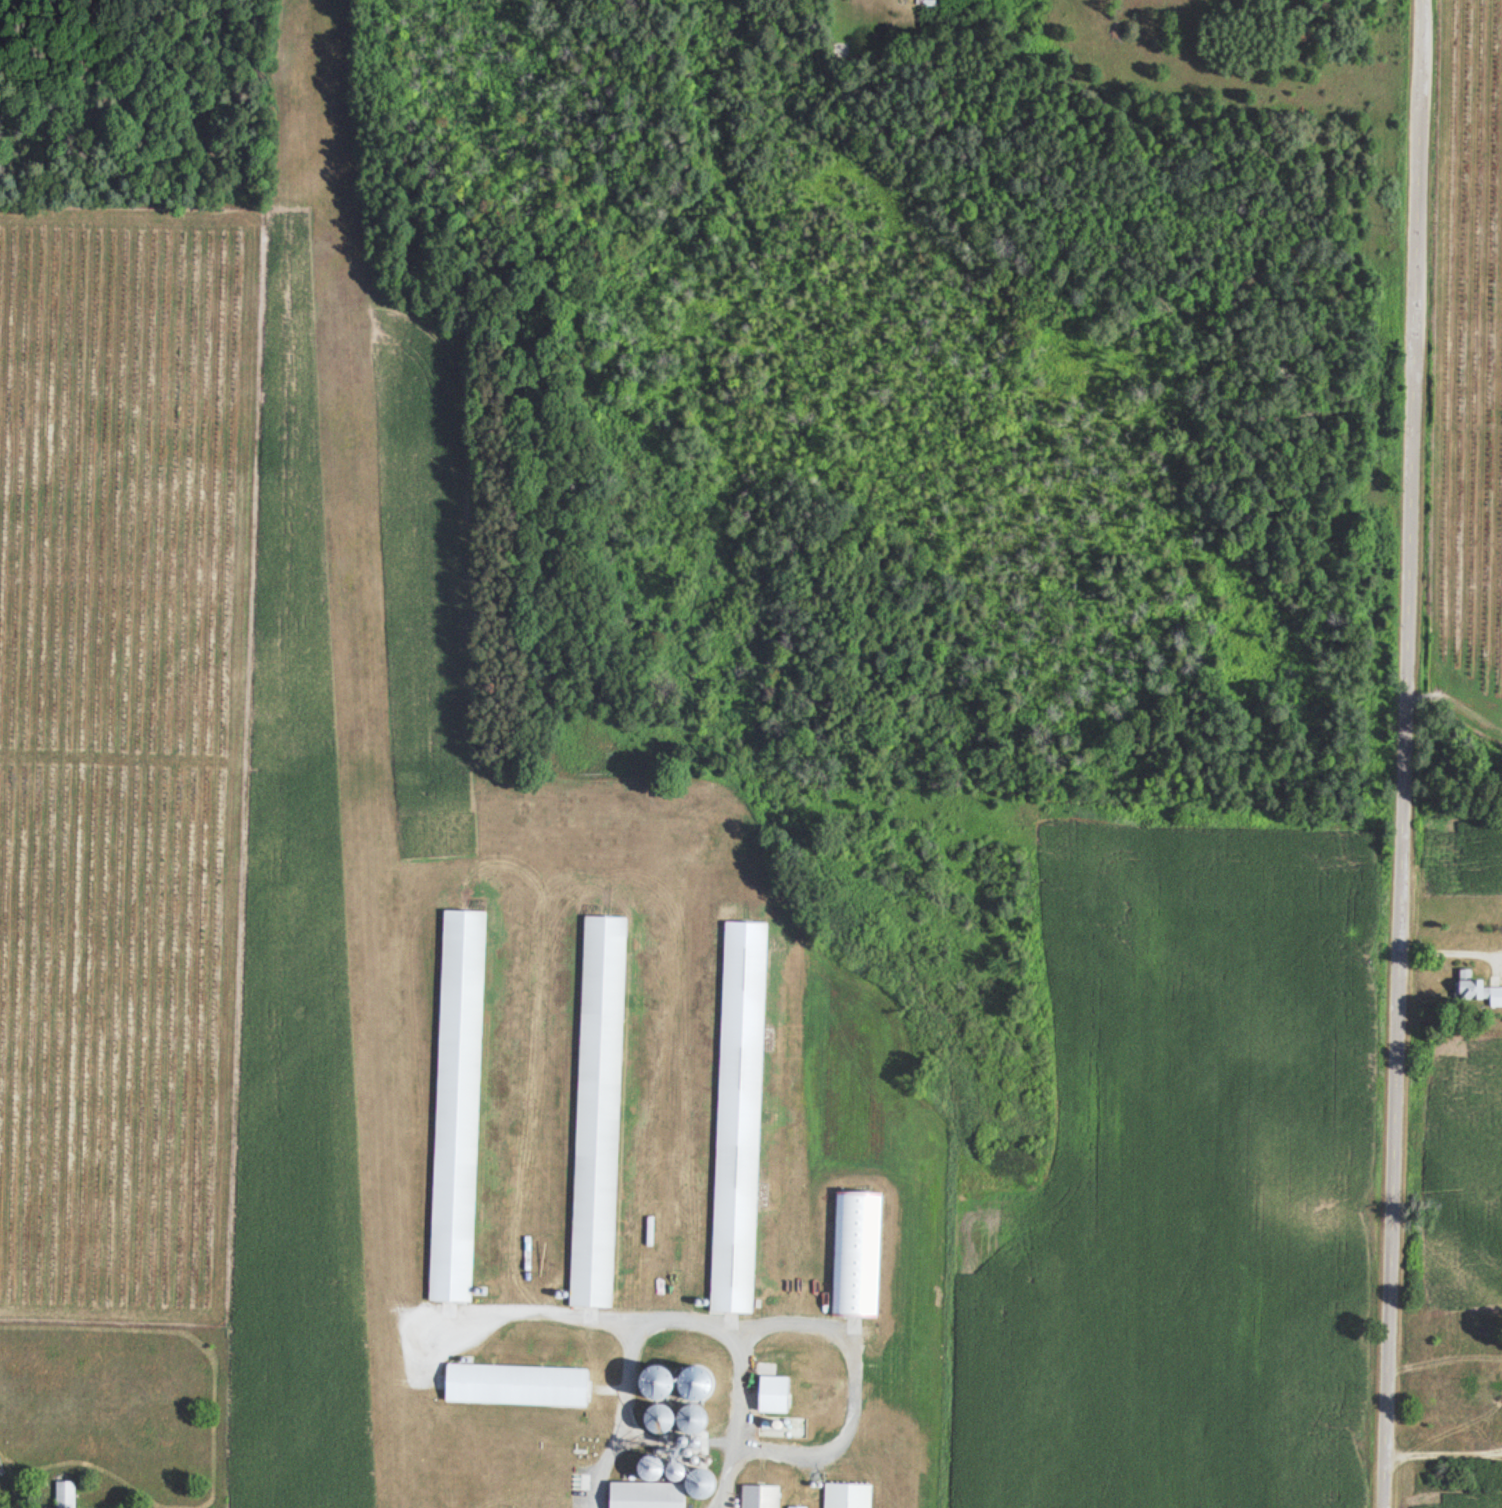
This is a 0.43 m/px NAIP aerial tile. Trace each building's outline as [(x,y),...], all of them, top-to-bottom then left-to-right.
[(440,912),(427,1302),(470,1303),(483,913),(440,912)] [(569,1307),(612,1308),(623,919),(580,918),(569,1307)] [(764,924),(721,922),(709,1313),(752,1314),(764,924)] [(1482,989),(1482,982),(1470,982),(1470,971),(1454,971),(1455,1002),(1488,1001),(1488,1008),(1501,1008),(1501,989),(1482,989)] [(831,1317),(877,1318),(880,1195),(834,1194),(831,1317)] [(587,1407),(588,1368),(442,1364),(441,1402),(587,1407)] [(789,1413),(789,1377),(754,1377),(754,1413),(789,1413)] [(641,1432),(659,1433),(660,1406),(642,1404),(641,1432)] [(687,1436),(700,1415),(684,1404),(671,1426),(687,1436)] [(681,1496),(705,1496),(706,1470),(678,1469),(678,1459),(633,1459),(632,1483),(605,1482),(605,1507),(681,1507),(681,1496)] [(75,1482),(53,1482),(53,1507),(75,1507),(75,1482)] [(869,1485),(823,1484),(822,1507),(869,1507),(869,1485)] [(739,1485),(739,1507),(776,1507),(777,1486),(739,1485)]
